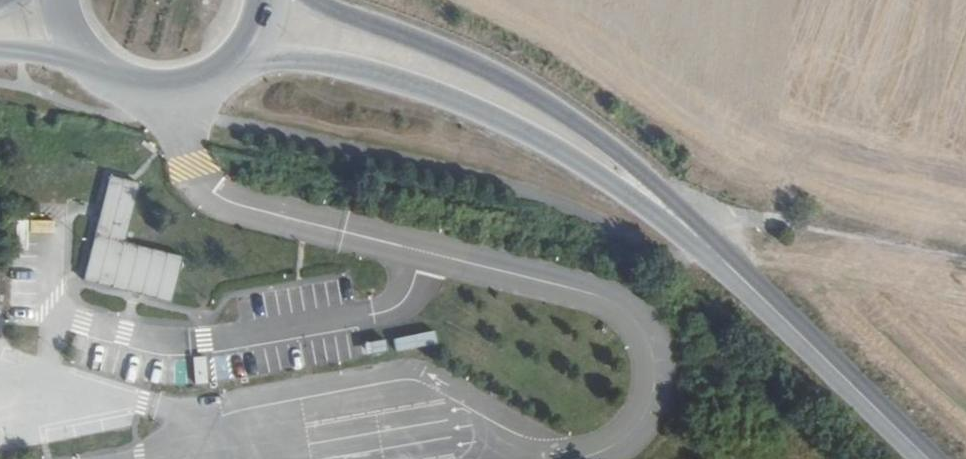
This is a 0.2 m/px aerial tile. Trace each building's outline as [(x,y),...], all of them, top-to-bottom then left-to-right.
[(108,175),(86,281),(173,299),(183,254),(126,242),(139,181),(108,175)]
